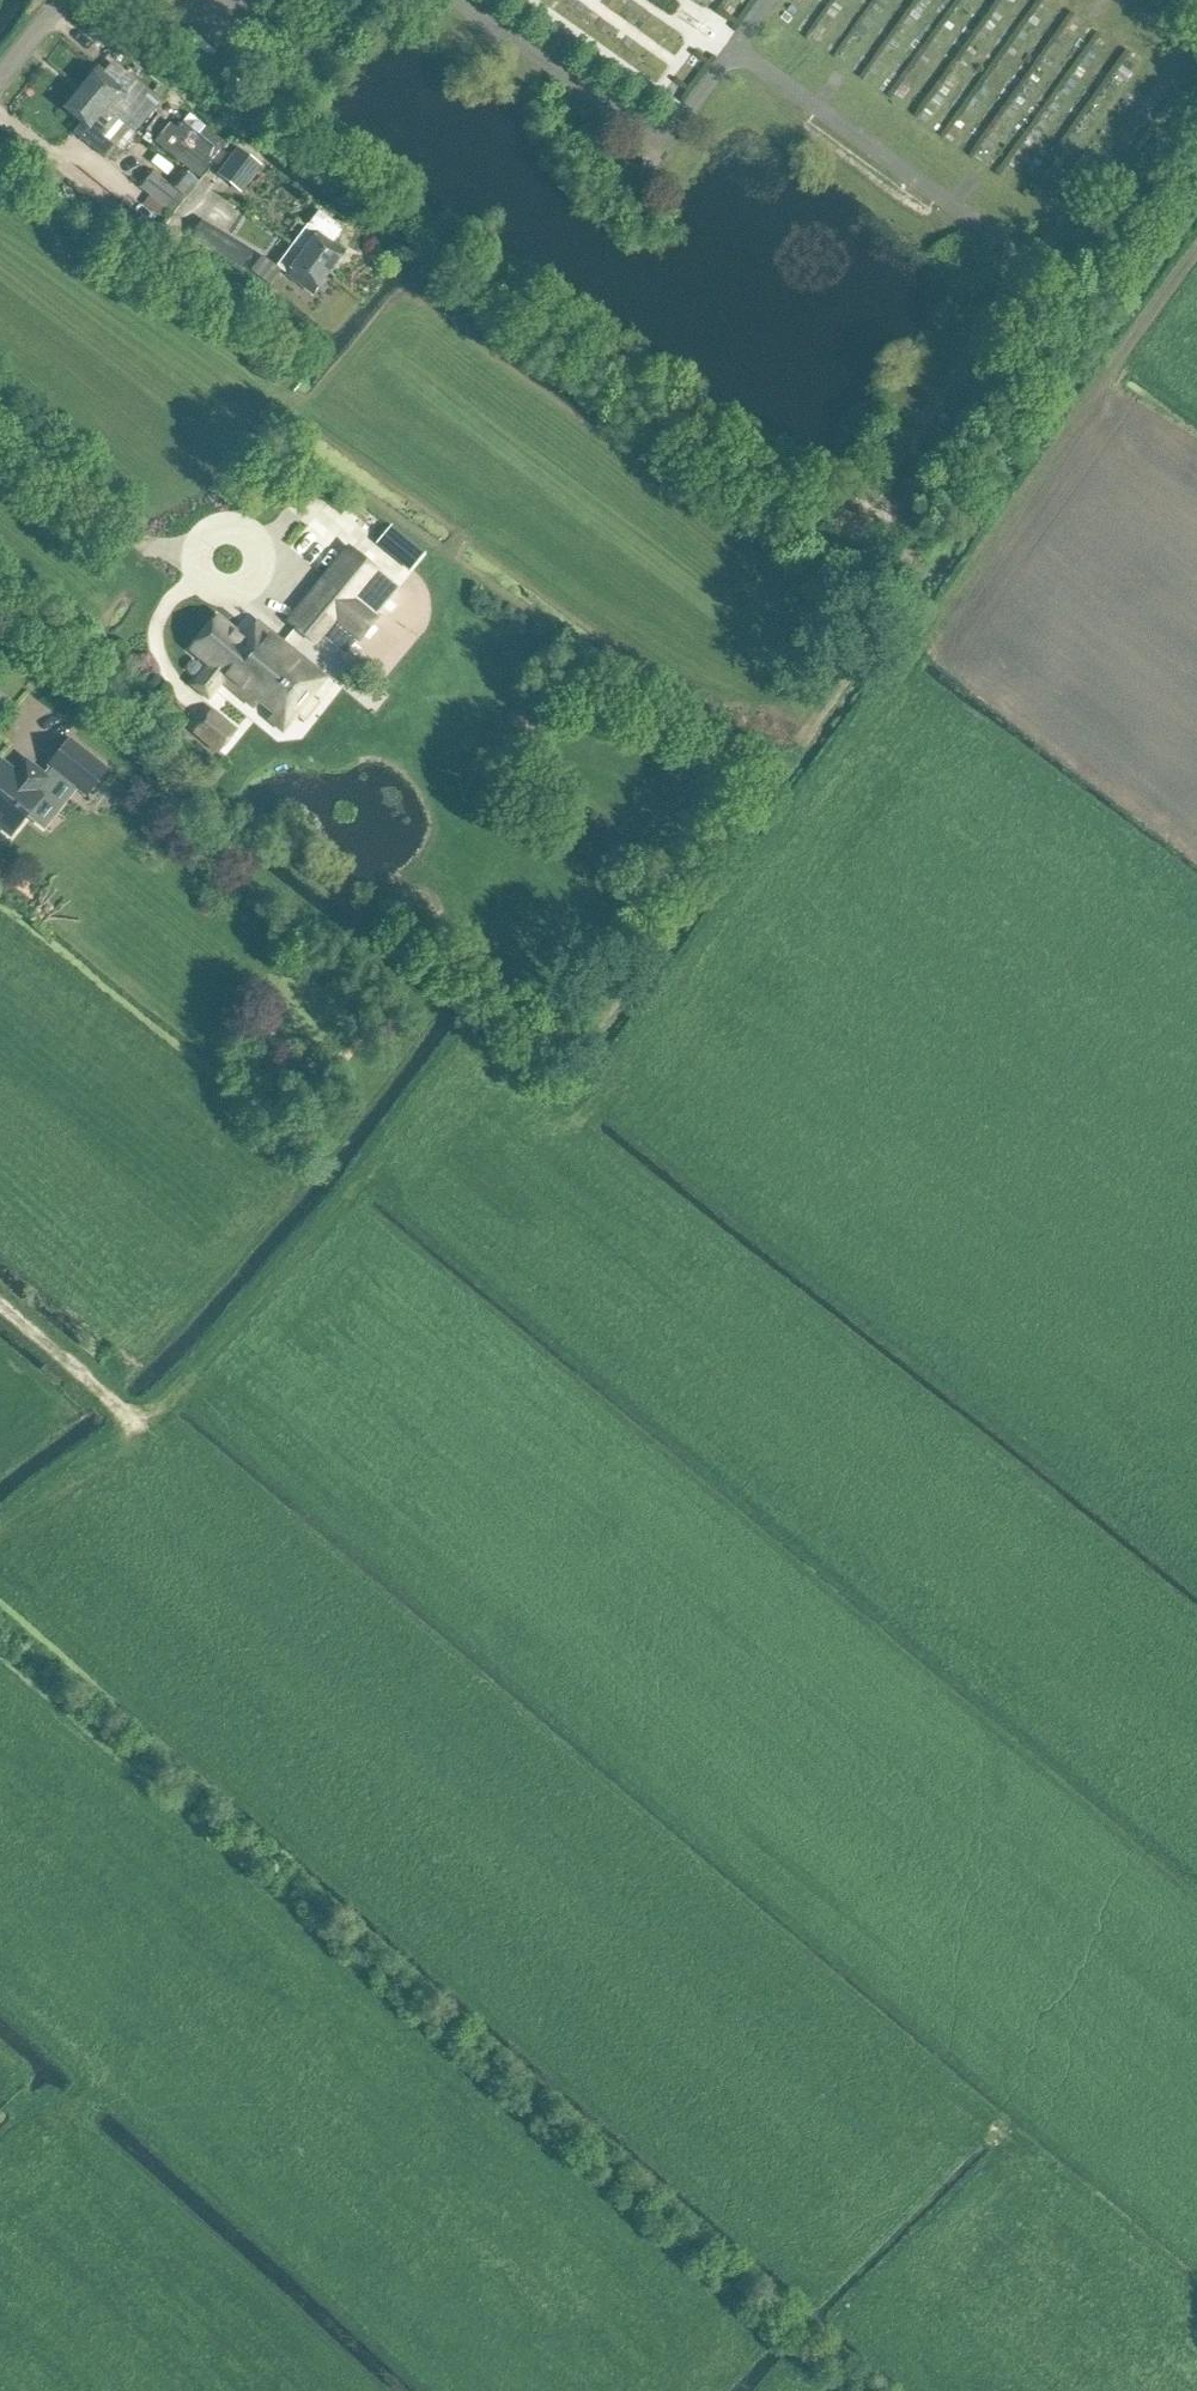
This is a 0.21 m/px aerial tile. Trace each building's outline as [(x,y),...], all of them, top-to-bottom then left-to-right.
[(673,59),(687,38),(681,22),(671,15),(679,12),(686,2),(690,15),(703,10),(710,0),(583,0),(673,59)] [(105,74),(98,68),(80,89),(119,120),(132,131),(155,103),(111,67),(105,74)] [(104,139),(119,120),(80,89),(63,110),(81,124),(73,133),(103,158),(113,147),(104,139)] [(215,162),(228,147),(190,115),(177,131),(215,162)] [(200,181),(215,162),(177,131),(171,126),(155,144),(200,181)] [(242,195),(262,167),(236,148),(216,177),(242,195)] [(150,173),(137,190),(171,216),(196,183),(179,169),(167,185),(150,173)] [(291,245),(329,272),(344,250),(335,243),(344,230),(318,211),(308,225),(306,224),(291,245)] [(227,236),(201,220),(190,239),(216,254),(227,236)] [(253,251),(227,236),(216,254),(242,269),(253,251)] [(313,294),(329,272),(291,245),(276,266),(287,274),(286,275),(313,294)] [(348,547),(287,623),(315,644),(321,636),(343,655),(398,587),(348,547)] [(191,686),(208,699),(221,682),(254,709),(258,704),(271,714),(267,719),(282,732),(326,679),(257,623),(244,639),(217,617),(189,651),(208,666),(191,686)] [(217,752),(237,729),(213,709),(193,734),(217,752)] [(85,794),(104,770),(69,742),(49,766),(85,794)] [(24,762),(12,778),(0,768),(0,828),(9,835),(41,795),(37,792),(47,779),(24,762)]
